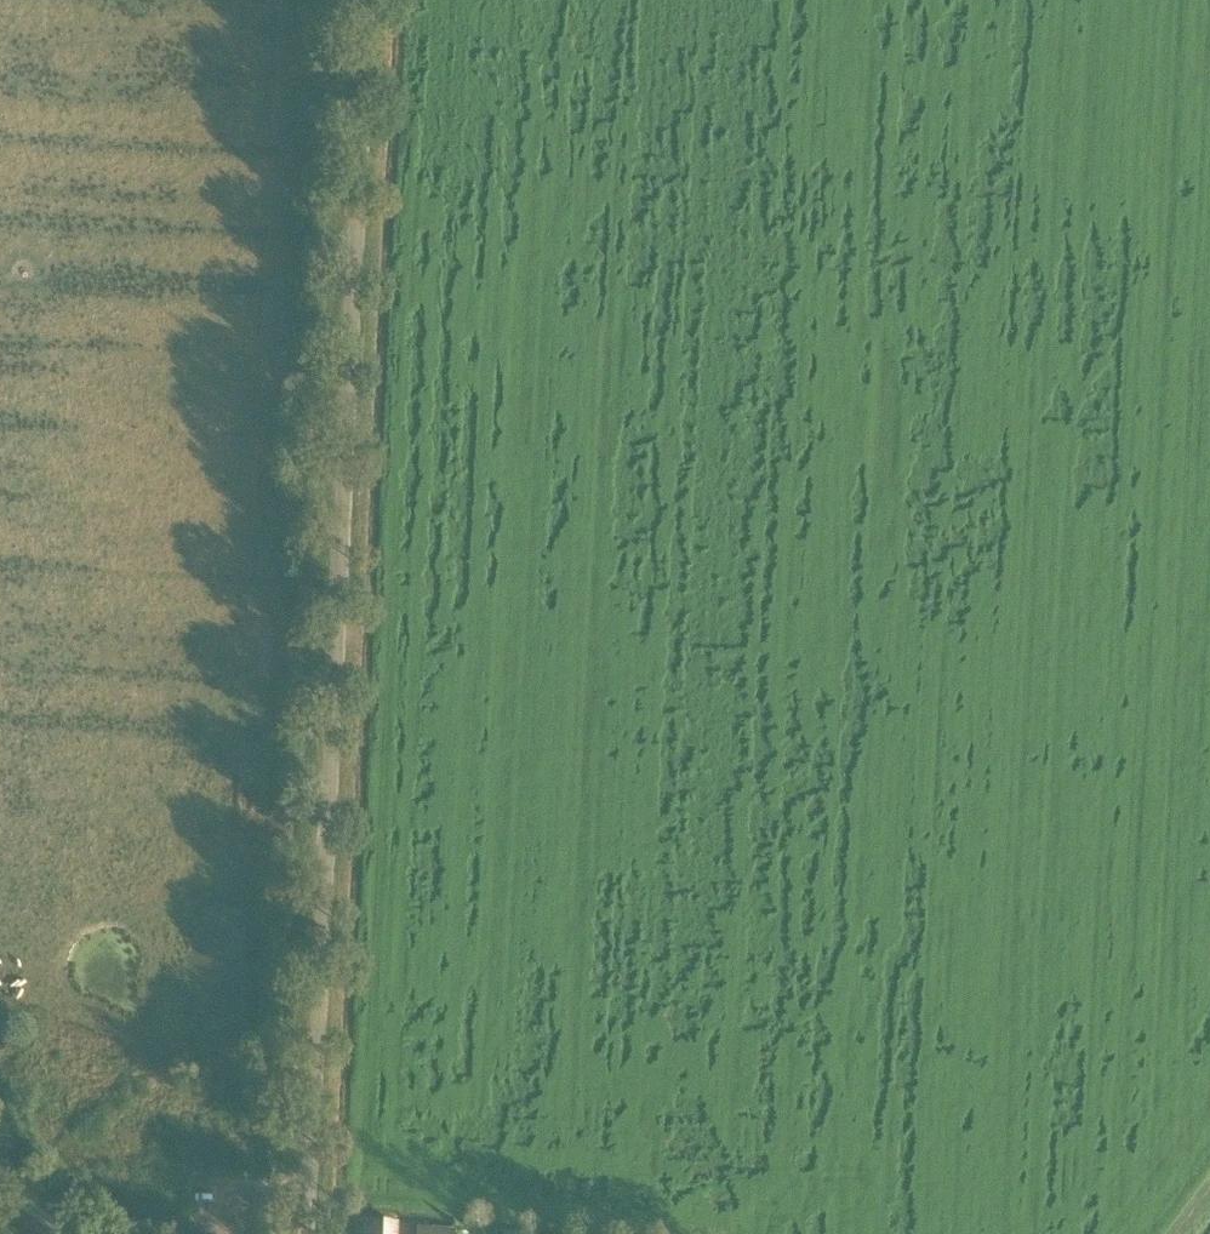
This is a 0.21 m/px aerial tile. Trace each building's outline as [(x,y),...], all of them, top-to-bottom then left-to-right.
[(397,1225),(357,1224),(356,1233),(396,1233),(397,1225)]
